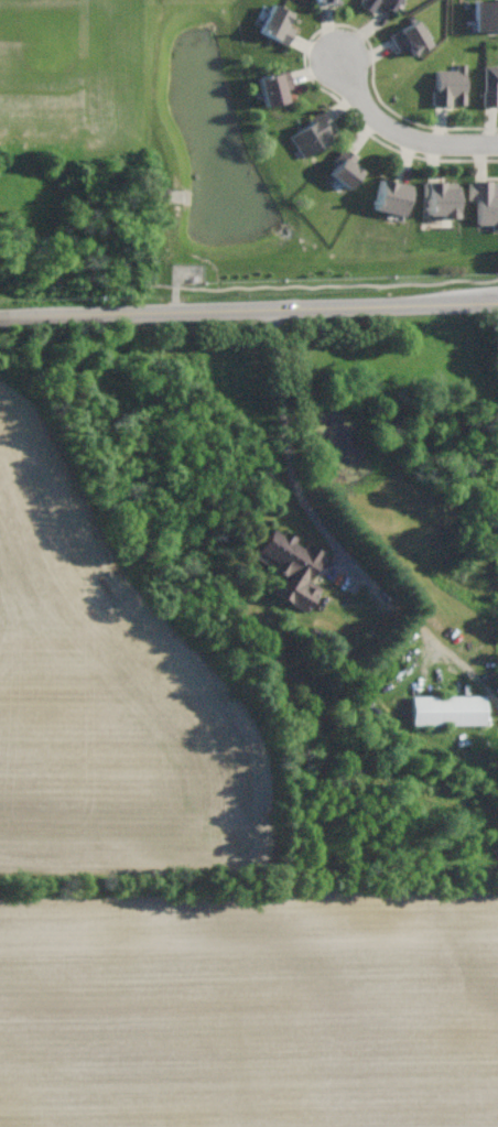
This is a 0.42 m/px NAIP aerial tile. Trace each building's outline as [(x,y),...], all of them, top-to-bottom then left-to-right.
[(356,3),(358,0),(400,0),(391,12),(377,1),(368,13),(356,3)] [(473,1),(497,1),(497,31),(473,31),(473,1)] [(290,13),(286,19),(291,21),(289,24),(295,28),(286,44),(258,30),(271,3),(290,13)] [(429,43),(410,54),(405,46),(400,50),(390,33),(414,19),(429,43)] [(465,64),(466,104),(454,104),(454,96),(451,96),(451,105),(432,105),(432,89),(436,89),(435,69),(456,69),(456,64),(465,64)] [(484,64),(497,64),(497,105),(483,105),(484,64)] [(258,79),(285,72),(291,87),(285,88),(286,91),(283,93),(286,101),(266,107),(258,79)] [(303,156),(290,137),(310,123),(307,119),(321,110),(331,124),(326,128),(332,138),(303,156)] [(354,158),(351,161),(354,163),(351,165),(360,172),(348,187),(329,173),(337,162),(332,158),(340,147),(354,158)] [(413,186),(410,202),(408,202),(404,216),(374,209),(380,180),(413,186)] [(489,182),(497,182),(497,228),(494,228),(494,223),(476,223),(476,199),(468,199),(468,180),(489,180),(489,182)] [(442,182),(442,184),(457,184),(458,218),(441,218),(440,215),(426,216),(425,183),(442,182)] [(307,613),(320,588),(308,581),(322,554),(295,540),(295,539),(272,527),(259,552),(277,562),(272,570),(282,575),(272,595),(307,613)] [(412,726),(485,724),(485,696),(411,697),(412,726)]
